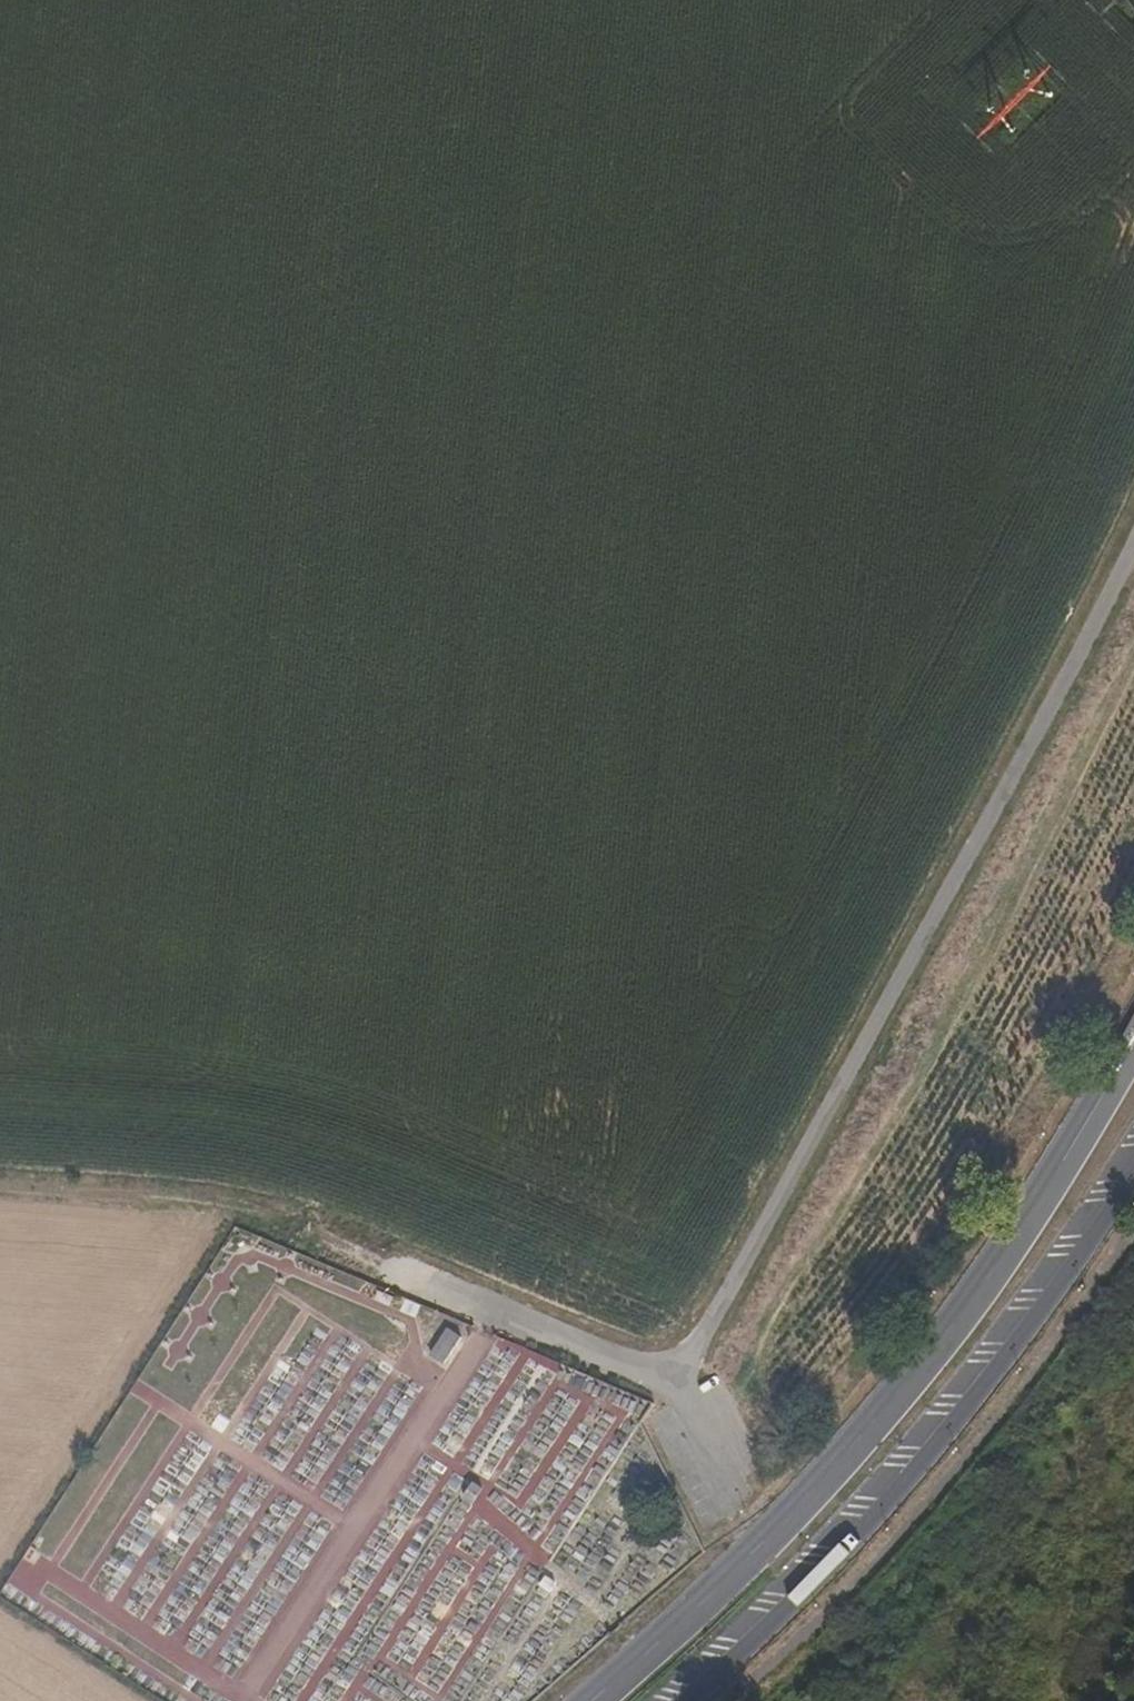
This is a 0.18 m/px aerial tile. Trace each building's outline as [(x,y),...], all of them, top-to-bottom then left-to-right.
[(460,1337),(446,1329),(429,1354),(443,1363),(460,1337)]
